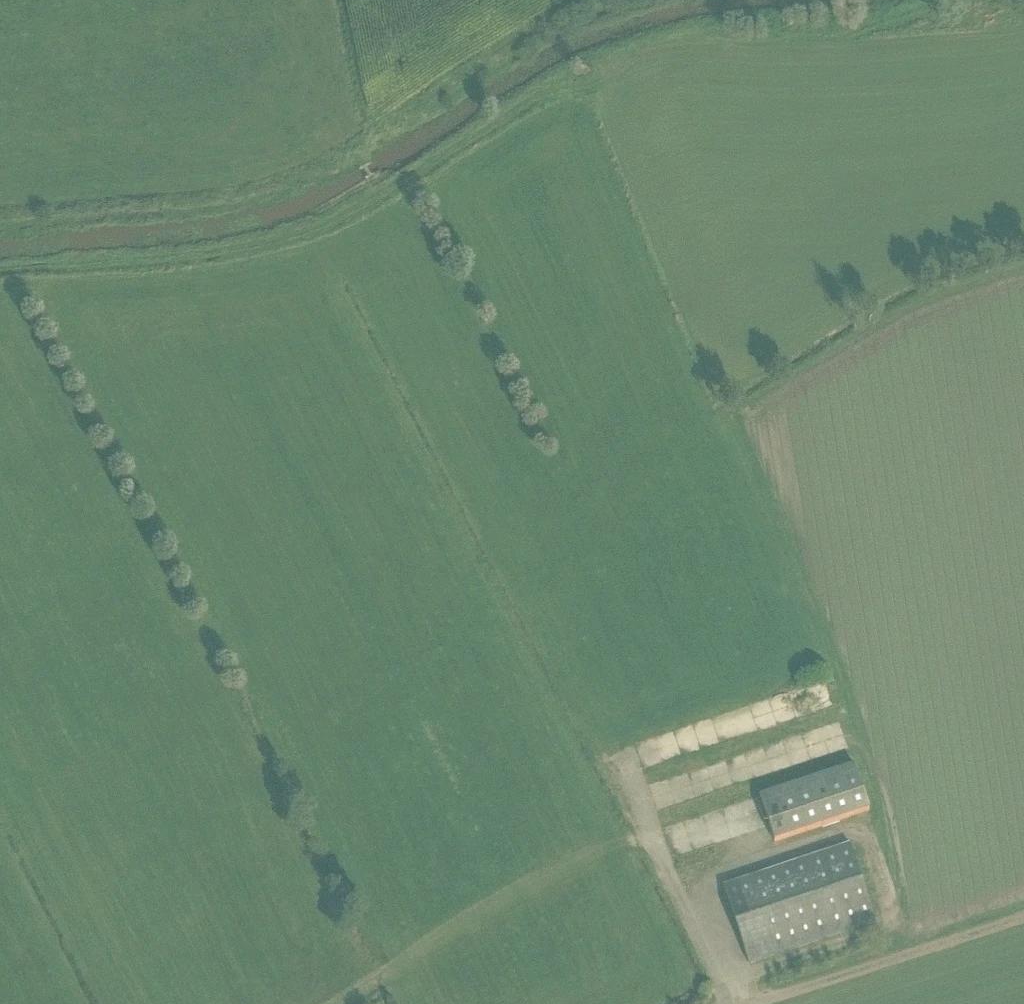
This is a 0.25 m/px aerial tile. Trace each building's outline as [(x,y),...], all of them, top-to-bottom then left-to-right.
[(854,764),(758,795),(774,842),(870,811),(854,764)] [(876,921),(869,902),(850,844),(723,887),(749,964),(876,921)]
